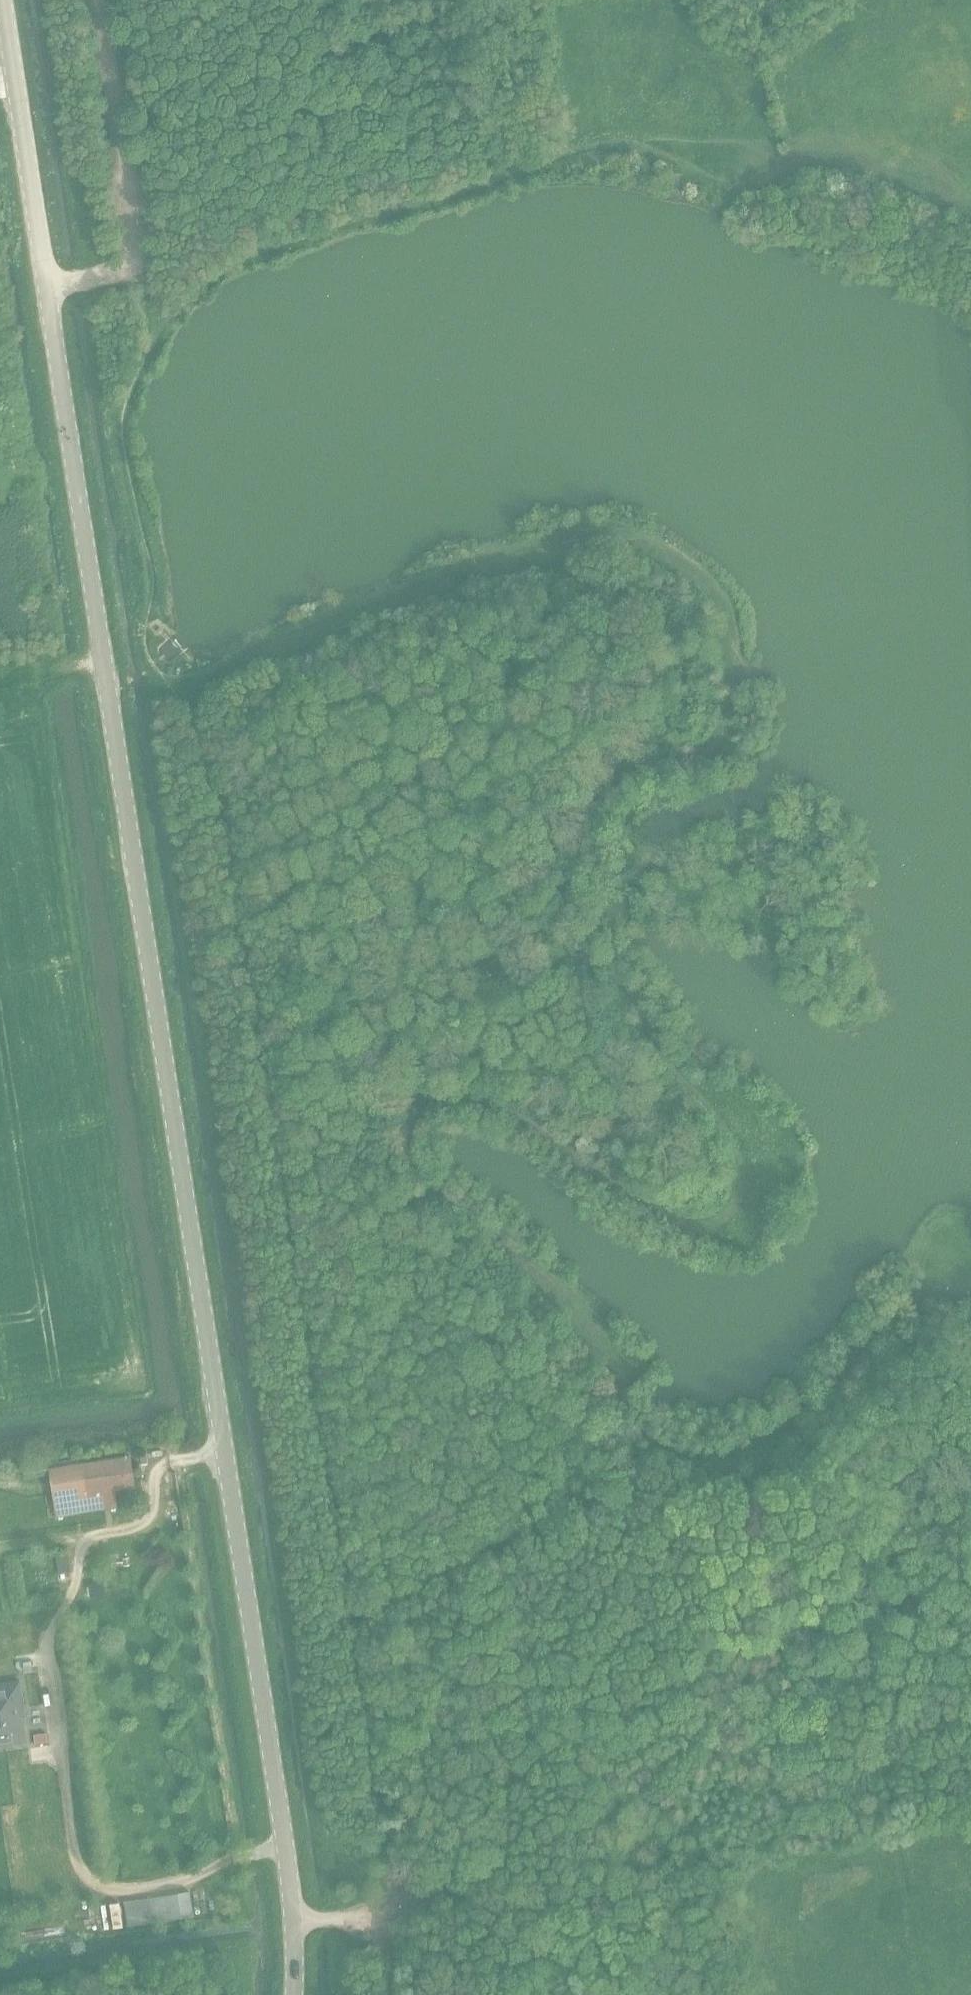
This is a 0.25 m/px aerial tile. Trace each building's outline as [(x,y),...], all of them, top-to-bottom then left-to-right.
[(49,1467),(56,1511),(117,1502),(116,1489),(133,1486),(129,1455),(82,1462),(49,1467)] [(21,1716),(24,1715),(19,1680),(0,1683),(0,1746),(25,1742),(21,1716)] [(128,1922),(193,1913),(190,1889),(150,1894),(151,1906),(138,1908),(136,1897),(125,1898),(128,1922)]
